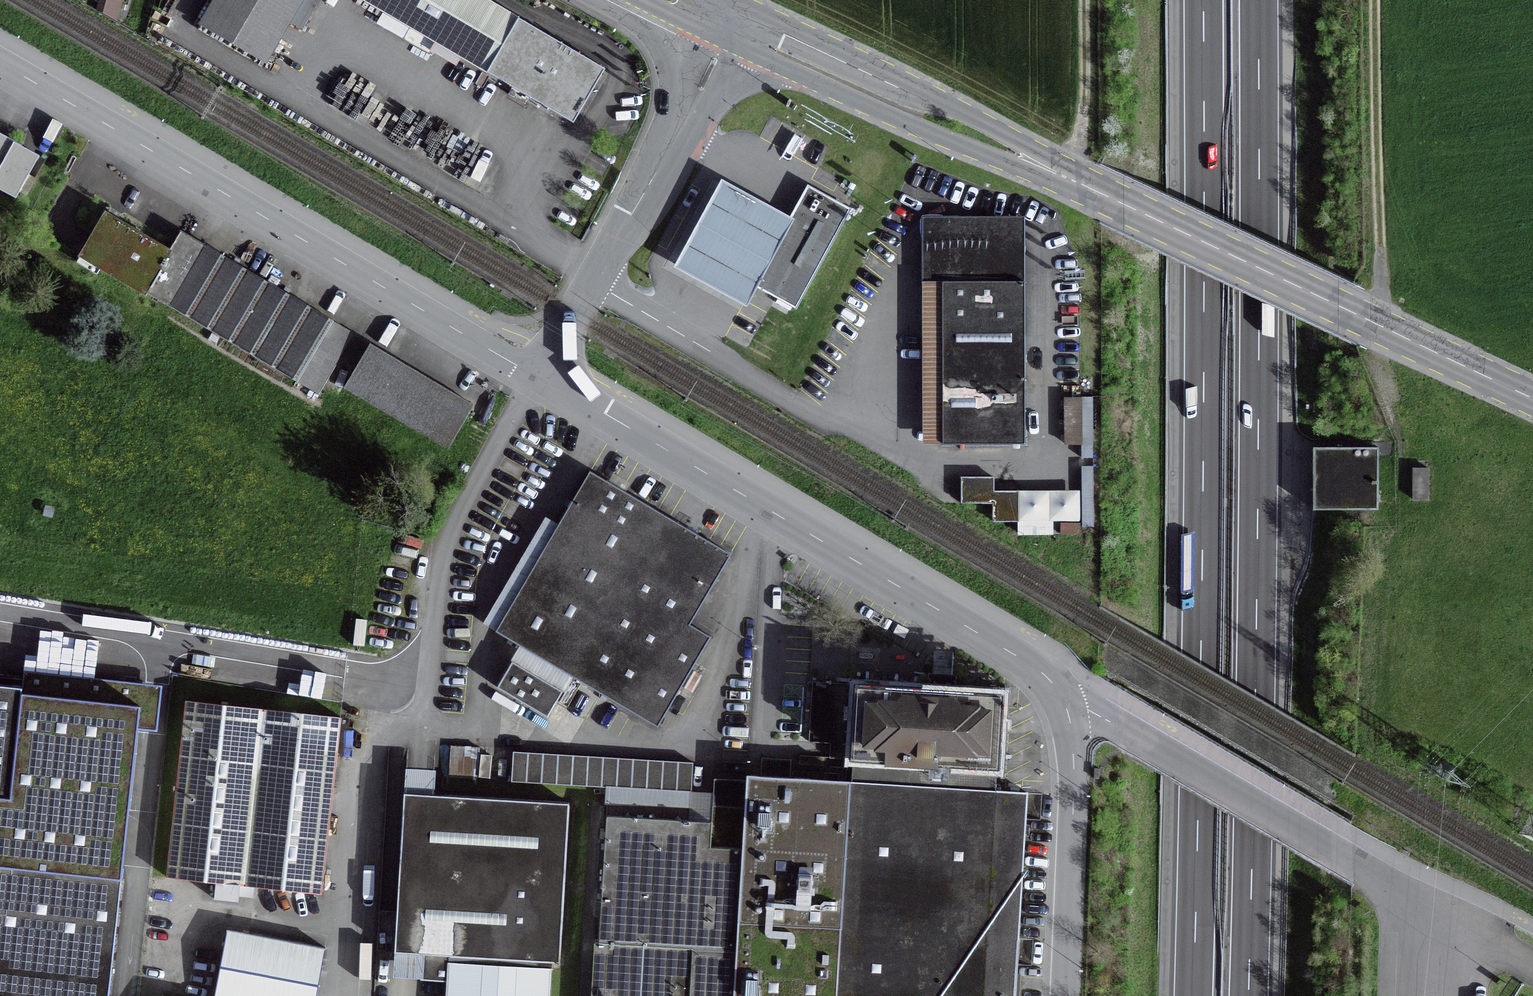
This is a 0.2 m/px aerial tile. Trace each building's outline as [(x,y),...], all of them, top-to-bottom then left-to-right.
[(199,25),(264,63),(301,0),(214,0),(199,25)] [(521,95),(571,125),(603,71),(482,0),(359,0),(521,95)] [(14,200),(37,158),(0,137),(0,192),(14,200)] [(743,304),(753,285),(789,218),(717,180),(671,266),(743,304)] [(803,190),(789,218),(753,285),(794,307),(844,212),(803,190)] [(167,252),(104,215),(78,258),(143,296),(144,294),(295,383),(316,395),(336,360),(326,354),(341,329),(178,232),(167,252)] [(920,221),(920,243),(920,286),(940,286),(941,446),(1023,446),(1023,243),(1023,221),(920,221)] [(446,450),(472,406),(368,345),(342,389),(446,450)] [(1377,449),(1312,449),(1312,512),(1377,512),(1377,449)] [(1429,468),(1413,468),(1412,500),(1429,500),(1429,468)] [(688,626),(729,556),(690,532),(588,472),(493,632),(656,728),(709,638),(688,626)] [(992,478),(959,478),(960,504),(991,504),(991,523),(1017,523),(1017,493),(992,493),(992,478)] [(155,729),(160,684),(24,669),(22,688),(0,685),(0,995),(108,995),(121,879),(137,727),(155,729)] [(852,782),(747,776),(747,782),(729,781),(713,780),(710,825),(692,824),(692,809),(605,804),(597,944),(593,944),(590,995),(1015,995),(1027,794),(993,792),(994,770),(997,770),(1001,695),(947,692),(812,684),(808,743),(829,745),(829,760),(853,761),(852,782)] [(222,702),(222,705),(185,701),(166,878),(322,895),(341,718),(228,705),(228,702),(222,702)] [(477,749),(449,747),(447,778),(475,780),(477,749)] [(691,764),(511,753),(509,783),(689,794),(691,764)] [(446,982),(445,995),(547,995),(549,963),(558,963),(567,804),(402,794),(393,953),(421,955),(419,981),(446,982)] [(213,995),(316,995),(318,987),(325,948),(226,928),(213,995)]
